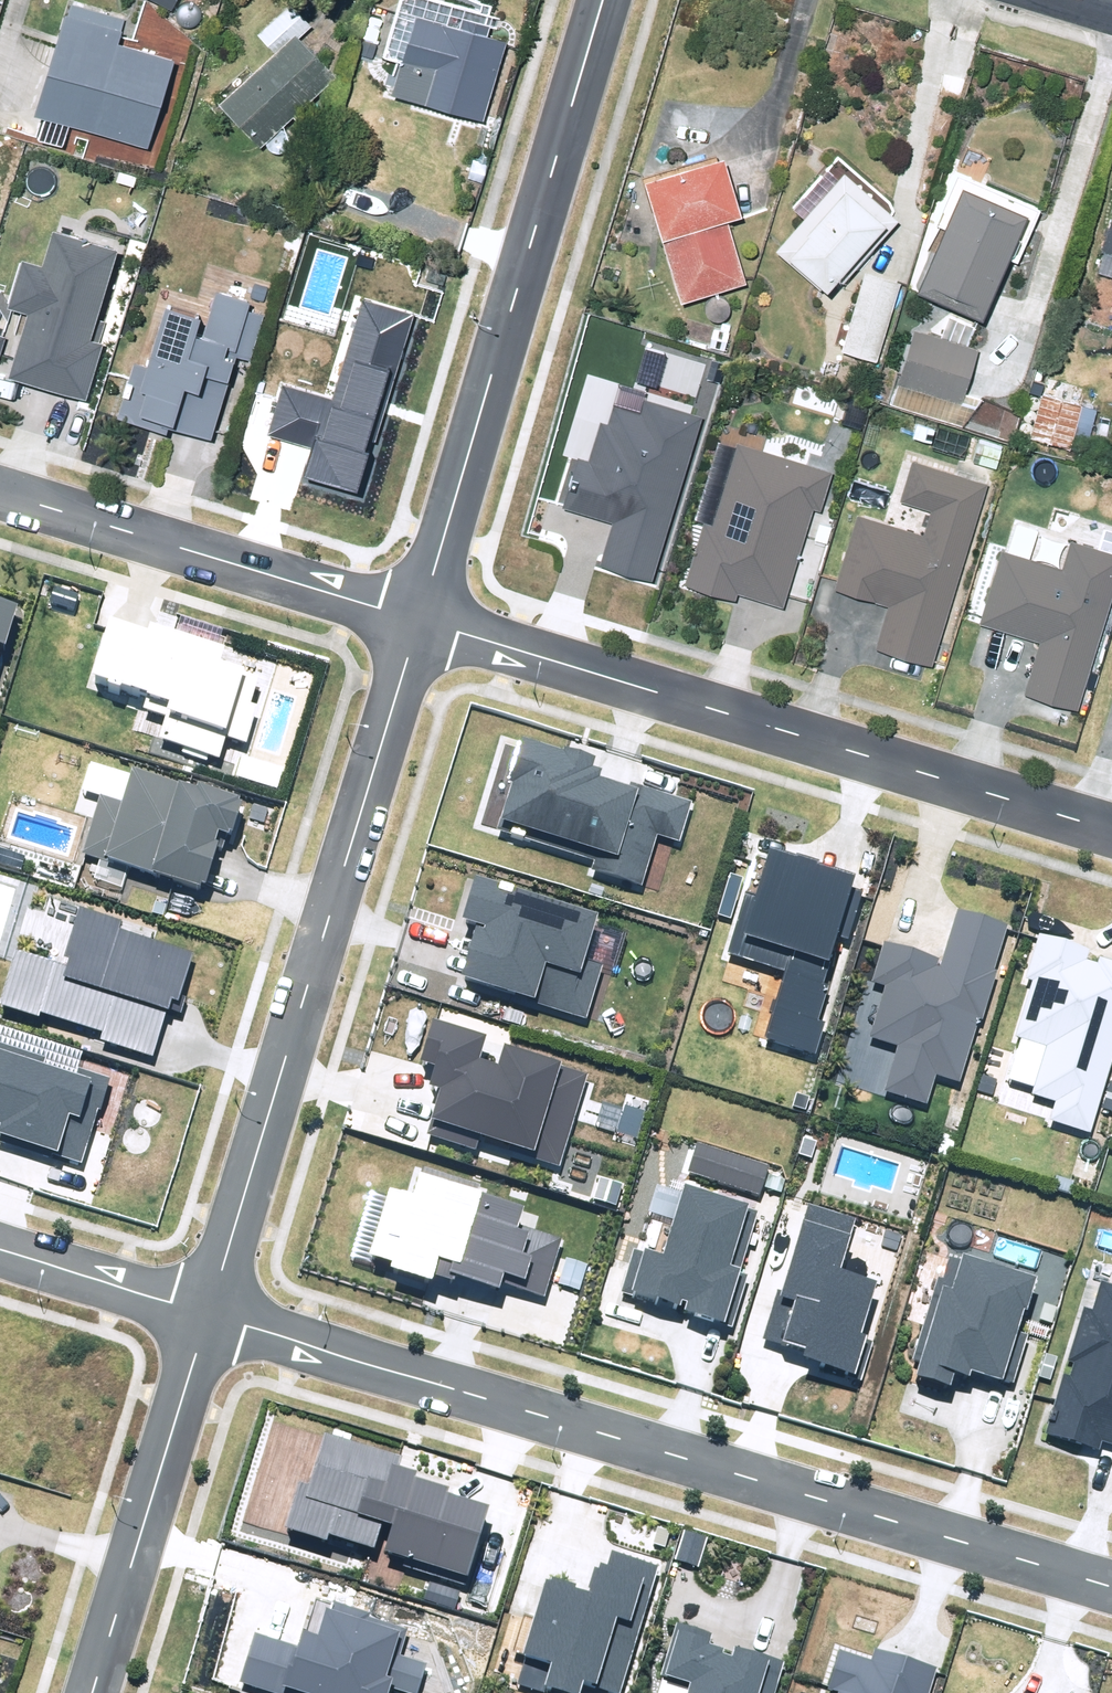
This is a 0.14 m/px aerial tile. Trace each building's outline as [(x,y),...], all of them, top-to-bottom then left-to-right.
[(293,0),(291,0),(258,29),(273,46),(251,66),(248,63),(218,89),(222,92),(219,96),(260,141),(292,113),(295,115),(302,109),(299,106),(339,71),(301,30),(312,21),(293,0)] [(483,113),(507,34),(487,28),(490,16),(463,8),(460,18),(416,4),(413,12),(393,6),(382,44),(403,50),(391,85),(483,113)] [(134,23),(70,6),(38,123),(153,154),(178,62),(127,48),(134,23)] [(711,149),(633,171),(650,230),(654,229),(673,297),(738,278),(719,211),(728,208),(711,149)] [(796,211),(769,243),(815,281),(823,271),(830,277),(834,272),(838,275),(891,214),(888,210),(892,205),(832,154),(822,166),(818,163),(785,202),(796,211)] [(935,219),(908,282),(937,295),(934,301),(947,306),(950,301),(972,310),(982,289),(985,290),(989,282),(985,280),(998,251),(1011,256),(1034,203),(1005,190),(1006,188),(1004,183),(999,181),(993,183),(993,185),(949,166),(928,215),(935,219)] [(1100,244),(1111,248),(1111,202),(1100,244)] [(14,384),(88,407),(106,350),(96,347),(123,258),(59,238),(48,274),(27,268),(12,316),(33,323),(14,384)] [(872,358),(895,279),(861,268),(838,347),(872,358)] [(136,428),(203,445),(219,378),(242,383),(260,310),(262,302),(202,287),(200,297),(170,290),(136,428)] [(267,437),(312,450),(304,478),(358,494),(370,454),(365,453),(369,440),(377,442),(414,315),(363,300),(334,401),(283,386),(267,437)] [(726,329),(709,325),(705,344),(722,348),(726,329)] [(957,423),(978,395),(959,389),(973,344),(910,325),(886,400),(957,423)] [(654,572),(705,406),(645,387),(640,403),(615,395),(609,413),(601,411),(588,451),(580,449),(563,503),(613,519),(602,556),(654,572)] [(1076,409),(1081,411),(1084,402),(1037,390),(1025,434),(1072,446),(1077,431),(1071,429),(1076,409)] [(727,584),(783,602),(797,556),(814,504),(822,507),(836,466),(734,433),(684,586),(722,598),(727,584)] [(970,442),(965,459),(977,463),(983,446),(970,442)] [(925,526),(857,506),(834,585),(890,602),(878,643),(934,659),(987,477),(911,455),(900,494),(931,503),(925,526)] [(1004,544),(982,616),(1043,634),(1027,688),(1079,703),(1111,593),(1111,544),(1073,532),(1064,562),(1004,544)] [(19,598),(0,593),(0,663),(19,598)] [(146,629),(111,618),(93,678),(148,695),(144,707),(166,714),(159,738),(219,756),(225,736),(246,742),(257,705),(249,703),(256,679),(243,675),(246,666),(223,659),(228,646),(148,622),(146,629)] [(562,749),(521,737),(508,778),(513,780),(498,830),(595,859),(592,869),(642,885),(658,834),(682,841),(694,801),(632,782),(631,786),(601,777),(604,768),(593,764),(596,755),(563,745),(562,749)] [(246,793),(141,759),(134,779),(104,770),(81,843),(202,881),(219,828),(233,832),(246,793)] [(768,1037),(817,1052),(826,1022),(819,1020),(829,985),(822,983),(836,936),(848,940),(863,890),(852,887),(856,873),(769,847),(755,895),(745,892),(727,954),(787,971),(768,1037)] [(461,976),(585,1017),(603,964),(586,958),(601,913),(478,873),(463,918),(479,923),(461,976)] [(0,1001),(0,1004),(39,1016),(40,1011),(103,1030),(100,1038),(154,1054),(168,1009),(181,1013),(187,996),(181,994),(194,953),(119,929),(122,921),(79,908),(64,956),(69,957),(66,965),(16,950),(0,1001)] [(881,1090),(900,1096),(930,1105),(937,1082),(963,1090),(1012,928),(956,911),(942,956),(883,939),(870,982),(886,986),(872,1032),(896,1039),(881,1090)] [(1086,950),(1088,944),(1037,929),(1003,1046),(1038,1056),(1023,1105),(1050,1113),(1045,1128),(1096,1143),(1111,1088),(1111,958),(1086,950)] [(479,1140),(560,1165),(588,1074),(563,1066),(564,1061),(504,1043),(498,1064),(479,1058),(486,1034),(433,1018),(420,1060),(436,1065),(430,1084),(441,1087),(426,1136),(476,1151),(479,1140)] [(85,1166),(111,1077),(78,1068),(77,1073),(44,1064),(46,1057),(0,1043),(0,1141),(85,1166)] [(698,1140),(687,1170),(759,1195),(770,1164),(698,1140)] [(391,1267),(433,1280),(435,1272),(455,1278),(456,1273),(500,1287),(502,1282),(544,1295),(562,1238),(518,1224),(524,1204),(480,1190),(482,1184),(423,1165),(414,1195),(392,1188),(370,1254),(393,1261),(391,1267)] [(684,1311),(732,1326),(749,1275),(739,1272),(758,1211),(748,1208),(749,1203),(686,1183),(682,1193),(658,1185),(649,1211),(672,1219),(662,1252),(645,1247),(643,1252),(634,1250),(621,1291),(633,1294),(634,1290),(680,1305),(682,1299),(687,1301),(684,1311)] [(823,1368),(862,1380),(874,1341),(867,1339),(868,1336),(861,1333),(877,1281),(840,1269),(856,1218),(809,1203),(782,1290),(778,1289),(762,1340),(788,1348),(790,1342),(807,1347),(805,1356),(824,1363),(823,1368)] [(972,1371),(1015,1383),(1029,1334),(1018,1331),(1024,1308),(1030,1310),(1040,1276),(964,1254),(963,1260),(951,1256),(945,1279),(938,1277),(914,1359),(921,1361),(917,1375),(952,1385),(956,1372),(970,1376),(972,1371)] [(1111,1444),(1111,1285),(1103,1282),(1095,1311),(1083,1308),(1068,1359),(1075,1361),(1071,1376),(1063,1374),(1045,1434),(1099,1450),(1101,1441),(1111,1444)] [(403,1566),(465,1586),(491,1505),(449,1492),(451,1486),(416,1475),(417,1471),(399,1466),(402,1456),(325,1432),(308,1483),(300,1480),(286,1525),(327,1538),(328,1534),(375,1548),(384,1519),(394,1522),(385,1549),(406,1556),(403,1566)] [(553,1692),(580,1692),(583,1681),(622,1692),(659,1566),(613,1552),(610,1565),(601,1562),(600,1568),(595,1567),(588,1590),(575,1586),(576,1584),(552,1577),(551,1580),(546,1579),(515,1682),(553,1692)] [(240,1682),(275,1692),(388,1692),(389,1687),(407,1692),(417,1692),(426,1663),(400,1655),(408,1629),(370,1617),(371,1612),(333,1601),(330,1609),(327,1608),(318,1636),(302,1631),(298,1645),(255,1632),(240,1682)] [(787,1661),(737,1645),(734,1655),(726,1653),(727,1648),(710,1642),(713,1633),(679,1622),(656,1692),(777,1692),(787,1661)] [(937,1667),(875,1648),(871,1659),(839,1649),(828,1688),(839,1691),(839,1692),(929,1692),(937,1667)]
